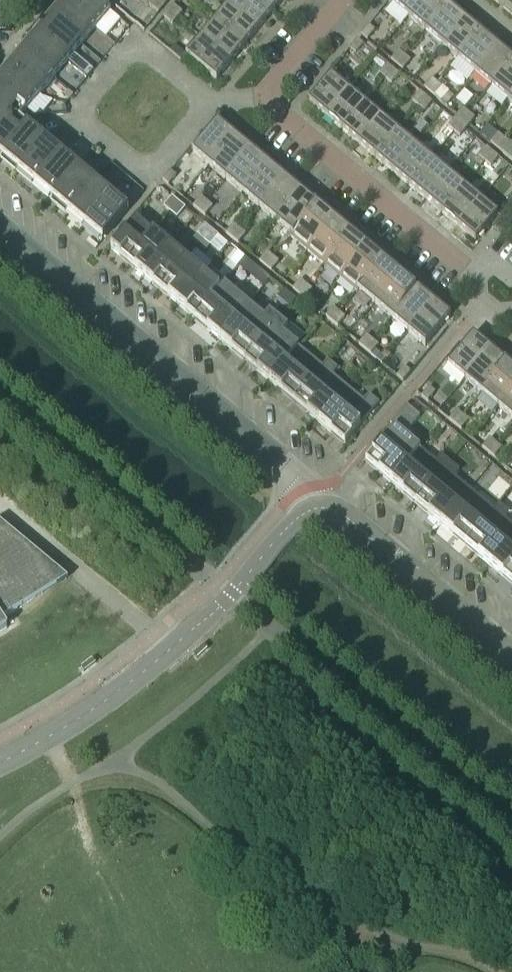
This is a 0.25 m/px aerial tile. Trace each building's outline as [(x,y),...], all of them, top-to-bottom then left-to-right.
[(97,0),(66,0),(64,2),(96,28),(110,11),(97,0)] [(155,0),(153,0),(149,5),(158,13),(163,7),(155,0)] [(256,0),(231,0),(228,5),(258,30),(272,13),(256,0)] [(272,13),(283,0),(256,0),(272,13)] [(423,0),(393,0),(391,3),(409,17),(423,0)] [(447,4),(442,0),(423,0),(409,17),(425,31),(447,4)] [(96,28),(64,2),(55,13),(50,19),(82,45),(96,28)] [(442,45),(464,18),(447,4),(425,31),(442,45)] [(182,12),(173,5),(168,11),(177,18),(182,12)] [(258,30),(228,5),(214,21),(244,46),(258,30)] [(511,5),(506,5),(503,9),(511,16),(511,6),(511,5)] [(177,18),(168,11),(163,17),(172,24),(177,18)] [(458,58),(480,32),(464,18),(442,45),(458,58)] [(82,45),(50,19),(36,35),(68,62),(82,45)] [(244,46),(214,21),(200,38),(230,63),(244,46)] [(367,40),(375,30),(368,25),(361,35),(367,40)] [(474,72),(497,45),(480,32),(458,58),(474,72)] [(68,62),(36,35),(28,46),(23,52),(54,78),(68,62)] [(230,63),(200,38),(186,55),(216,80),(230,63)] [(355,54),(363,44),(357,39),(349,49),(355,54)] [(511,61),(511,58),(497,45),(474,72),(491,86),(511,61)] [(397,65),(404,55),(398,50),(391,60),(397,65)] [(54,78),(23,52),(14,63),(9,67),(9,68),(40,95),(54,78)] [(403,70),(410,60),(404,55),(397,65),(403,70)] [(511,94),(511,61),(491,86),(507,100),(511,94)] [(385,78),(393,69),(387,64),(379,74),(385,78)] [(9,68),(0,79),(0,89),(26,111),(40,95),(9,68)] [(391,83),(399,74),(393,69),(385,78),(391,83)] [(325,116),(348,89),(331,75),(308,102),(325,116)] [(430,92),(437,83),(431,78),(424,87),(430,92)] [(436,97),(443,88),(437,83),(430,92),(436,97)] [(0,89),(0,121),(20,119),(26,111),(0,89)] [(342,130),(364,103),(348,89),(325,116),(342,130)] [(418,106),(426,97),(420,92),(412,101),(418,106)] [(425,111),(432,102),(426,97),(418,106),(425,111)] [(359,144),(381,117),(364,103),(342,130),(359,144)] [(461,122),(468,113),(462,108),(455,117),(461,122)] [(467,127),(475,118),(468,113),(461,122),(467,127)] [(375,158),(398,131),(381,117),(359,144),(375,158)] [(453,131),(461,122),(455,117),(447,126),(453,131)] [(28,126),(20,119),(0,121),(0,156),(1,157),(28,126)] [(208,165),(234,135),(217,121),(192,151),(208,165)] [(459,137),(467,127),(461,122),(453,131),(459,137)] [(18,171),(44,140),(28,126),(1,157),(18,171)] [(392,171),(414,145),(398,131),(375,158),(392,171)] [(496,147),(504,138),(498,133),(490,142),(496,147)] [(225,179),(250,148),(234,135),(208,165),(225,179)] [(502,152),(510,143),(504,138),(496,147),(502,152)] [(35,185),(61,154),(44,140),(18,171),(24,176),(35,185)] [(408,185),(431,158),(414,145),(392,171),(408,185)] [(485,162),(492,152),(486,147),(479,157),(485,162)] [(242,193),(267,163),(250,148),(225,179),(242,193)] [(491,166),(498,157),(492,152),(485,162),(491,166)] [(51,199),(77,168),(61,154),(35,185),(51,199)] [(425,199),(447,172),(431,158),(408,185),(425,199)] [(259,207),(284,177),(267,163),(242,193),(259,207)] [(68,213),(94,182),(77,168),(51,199),(68,213)] [(170,171),(162,180),(168,185),(176,176),(170,171)] [(441,213),(464,186),(447,172),(425,199),(441,213)] [(275,220),(300,190),(284,177),(259,207),(275,220)] [(84,227),(110,195),(94,182),(68,213),(84,227)] [(458,227),(480,200),(464,186),(441,213),(458,227)] [(292,235),(316,206),(316,207),(318,205),(300,190),(275,220),(291,234),(292,235)] [(102,241),(128,210),(110,195),(84,227),(102,241)] [(170,212),(178,202),(172,197),(163,207),(170,212)] [(199,211),(207,202),(201,197),(193,206),(199,211)] [(475,241),(497,214),(480,200),(458,227),(475,241)] [(177,218),(185,208),(178,202),(170,212),(177,218)] [(205,216),(212,206),(207,202),(199,211),(205,216)] [(307,251),(332,220),(316,207),(316,206),(292,235),(291,234),(289,236),(307,251)] [(127,263),(152,233),(135,219),(110,248),(127,263)] [(323,264),(349,234),(332,220),(307,251),(323,264)] [(203,240),(211,230),(205,224),(197,234),(203,240)] [(232,238),(239,229),(233,224),(226,233),(232,238)] [(238,243),(246,234),(239,229),(232,238),(238,243)] [(210,245),(218,235),(211,230),(203,240),(210,245)] [(144,277),(169,247),(152,233),(127,263),(144,277)] [(340,278),(365,247),(349,234),(323,264),(340,278)] [(161,291),(186,261),(169,247),(144,277),(161,291)] [(382,261),(381,261),(365,247),(340,278),(357,292),(359,290),(358,290),(382,261)] [(236,267),(244,257),(237,252),(229,262),(236,267)] [(265,266),(273,257),(267,252),(259,261),(265,266)] [(271,271),(279,262),(273,257),(265,266),(271,271)] [(375,304),(400,274),(382,259),(381,261),(382,261),(358,290),(359,290),(375,304)] [(177,304),(202,275),(186,261),(161,291),(177,304)] [(262,288),(270,278),(264,273),(256,283),(262,288)] [(391,318),(417,287),(400,274),(375,304),(391,318)] [(194,318),(218,288),(202,275),(177,304),(194,318)] [(219,339),(248,305),(233,292),(238,286),(228,277),(218,288),(194,318),(219,339)] [(298,294),(306,285),(300,279),(292,289),(298,294)] [(304,299),(312,290),(306,285),(298,294),(304,299)] [(408,331),(433,301),(417,287),(391,318),(408,331)] [(425,346),(450,315),(433,301),(408,331),(425,346)] [(244,360),(278,319),(269,312),(264,318),(248,305),(219,339),(244,360)] [(331,321),(339,312),(333,307),(325,316),(331,321)] [(337,326),(345,317),(339,312),(331,321),(337,326)] [(269,381),(298,346),(282,333),(288,327),(278,319),(244,360),(269,381)] [(464,379),(490,349),(473,334),(447,364),(464,379)] [(364,349),(372,340),(366,335),(358,344),(364,349)] [(370,354),(378,345),(372,340),(364,349),(370,354)] [(293,401),(322,366),(298,346),(269,381),(293,401)] [(481,393),(507,362),(490,349),(464,379),(481,393)] [(319,423),(348,388),(332,375),(337,369),(327,360),(322,366),(293,401),(319,423)] [(511,390),(511,367),(507,362),(481,393),(498,407),(511,390)] [(403,381),(410,372),(404,367),(396,376),(403,381)] [(427,401),(435,392),(429,387),(421,396),(427,401)] [(344,444),(379,403),(368,394),(363,401),(348,388),(319,423),(344,444)] [(498,407),(511,419),(511,390),(498,407)] [(391,483),(420,448),(404,435),(420,417),(406,405),(390,425),(393,427),(365,461),(391,483)] [(455,424),(462,415),(456,410),(449,419),(455,424)] [(461,429),(468,420),(462,415),(455,424),(461,429)] [(488,452),(495,443),(489,438),(482,447),(488,452)] [(494,457),(501,448),(495,443),(488,452),(494,457)] [(415,503),(450,462),(440,455),(435,461),(420,448),(391,483),(415,503)] [(440,524),(470,489),(454,476),(459,470),(450,462),(415,503),(440,524)] [(464,544),(493,509),(470,489),(440,524),(464,544)] [(511,540),(511,525),(504,518),(509,512),(498,503),(493,509),(464,544),(491,566),(511,540)] [(7,628),(2,619),(21,607),(32,600),(41,591),(50,581),(57,571),(0,523),(0,632),(7,628)] [(491,566),(503,576),(511,584),(511,540),(491,566)]
